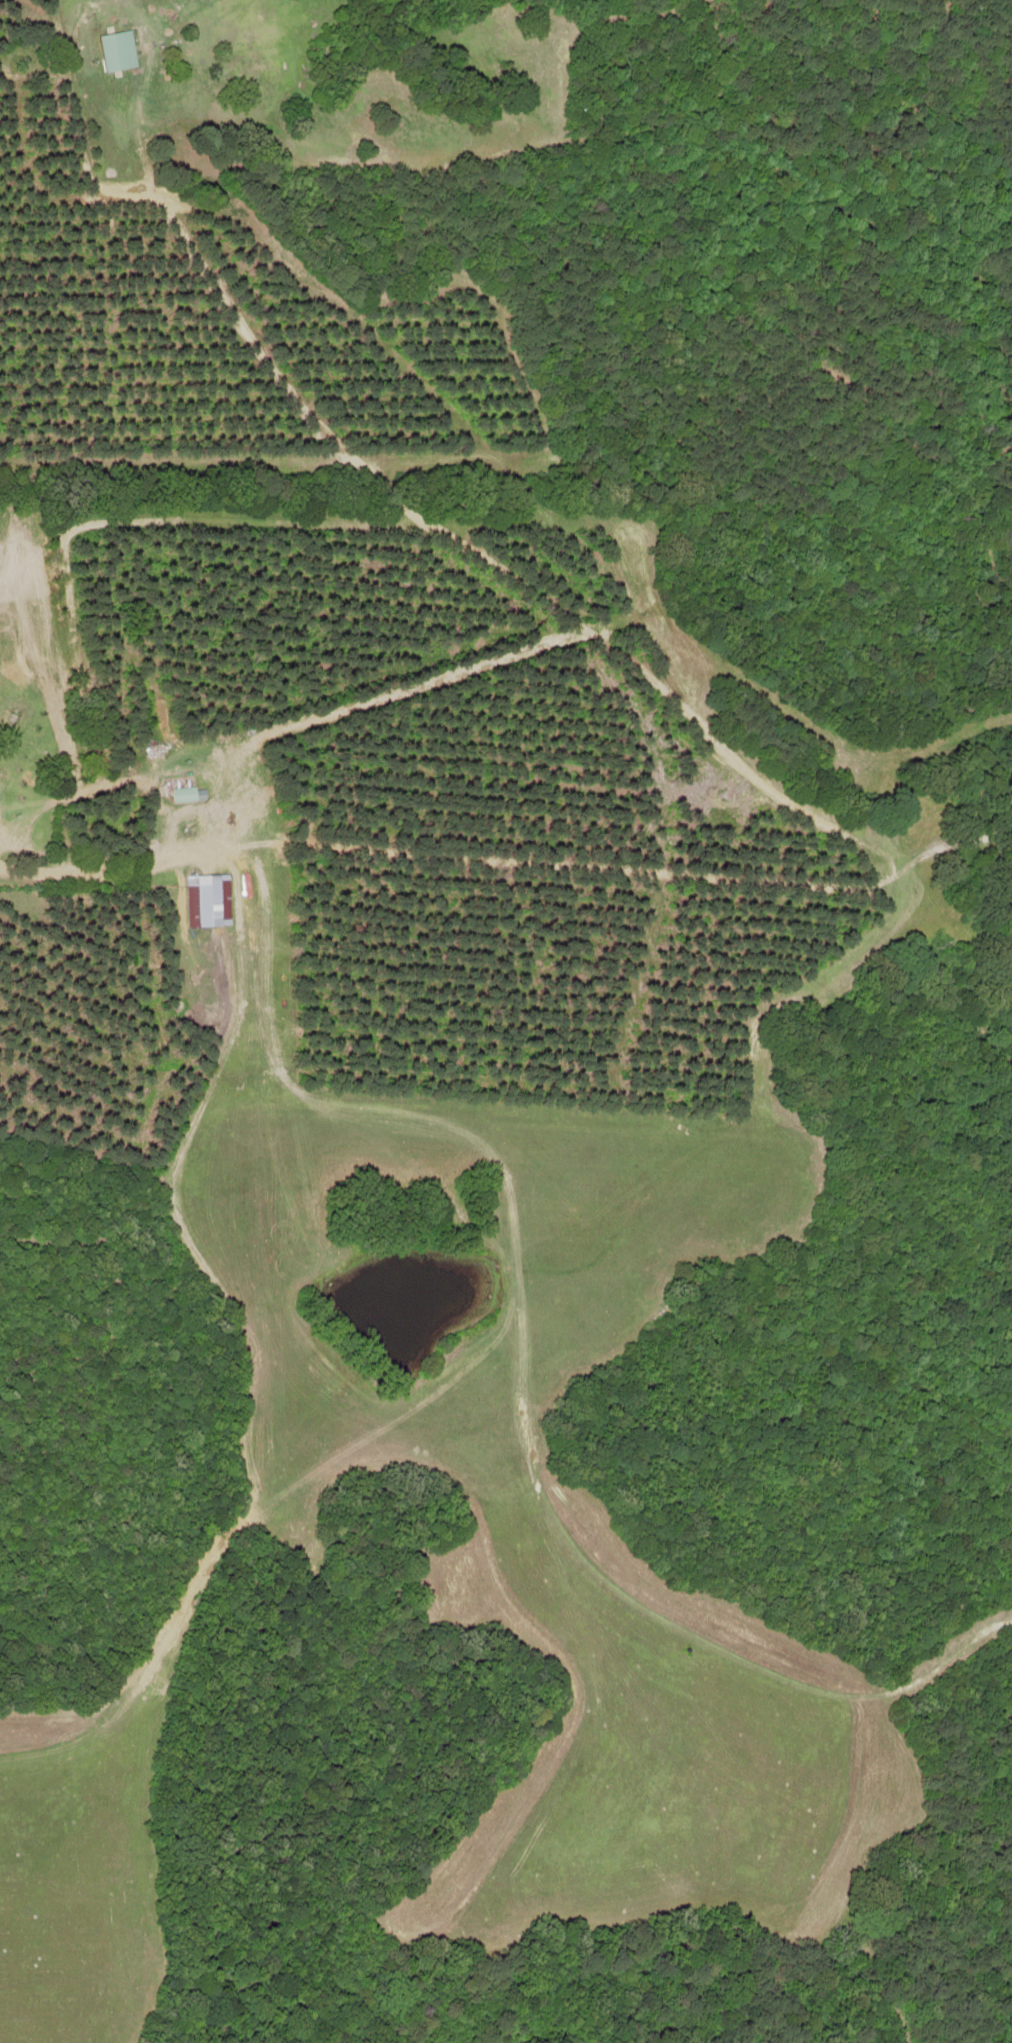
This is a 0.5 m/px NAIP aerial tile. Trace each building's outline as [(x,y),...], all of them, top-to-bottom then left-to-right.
[(131,29),(100,34),(105,71),(137,66),(131,29)] [(205,801),(205,787),(172,787),(172,801),(205,801)] [(185,874),(187,926),(230,926),(229,873),(185,874)]
